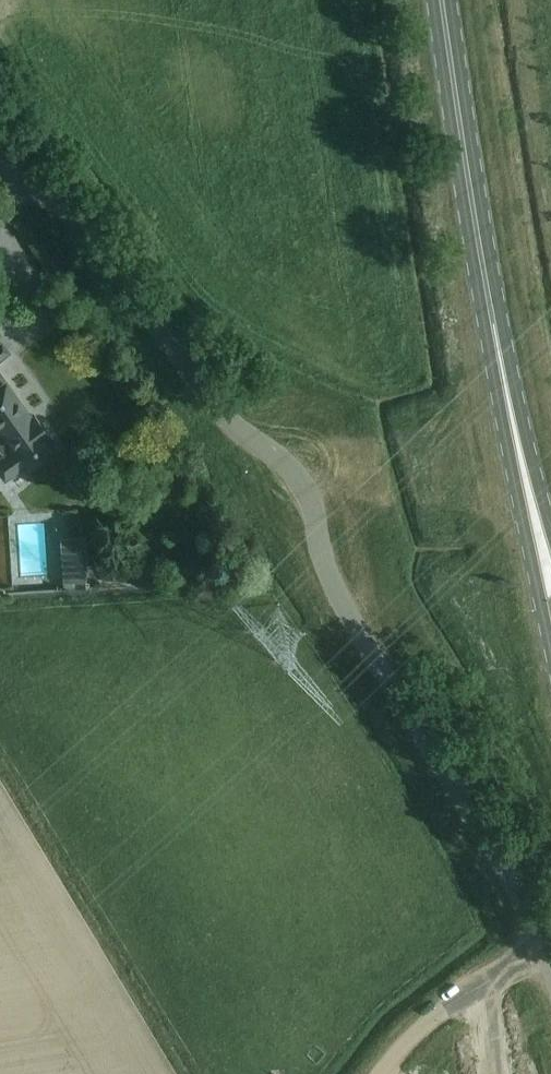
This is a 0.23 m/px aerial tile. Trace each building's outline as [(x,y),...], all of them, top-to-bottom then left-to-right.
[(0,344),(0,361),(11,353),(3,342),(0,344)] [(5,388),(0,392),(0,429),(14,448),(0,458),(0,473),(6,482),(27,467),(30,471),(47,459),(39,449),(53,439),(41,423),(37,426),(8,384),(9,383),(0,370),(0,381),(5,388)] [(87,570),(65,568),(63,587),(86,589),(87,570)]
